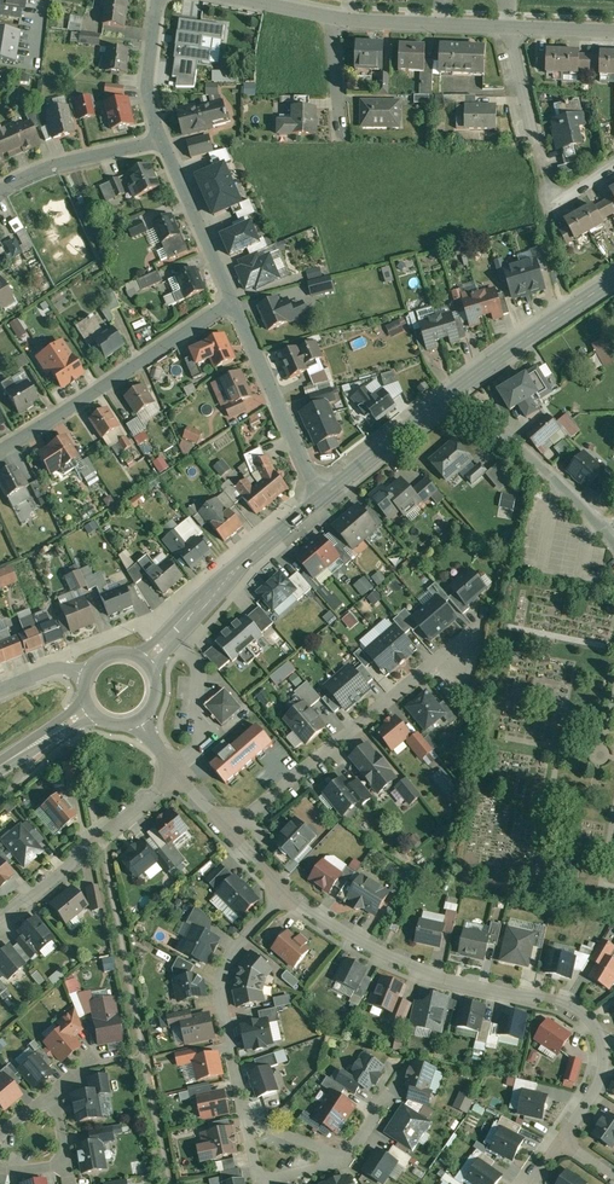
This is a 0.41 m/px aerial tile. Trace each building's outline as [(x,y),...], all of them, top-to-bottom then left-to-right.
[(0,4),(0,13),(17,16),(19,7),(24,8),(25,0),(1,0),(0,4)] [(117,0),(106,0),(104,23),(125,26),(127,1),(117,0)] [(69,28),(82,30),(83,15),(70,14),(69,28)] [(225,25),(180,20),(175,58),(220,64),(225,25)] [(261,26),(245,23),(242,37),(258,40),(261,26)] [(21,30),(0,28),(0,43),(19,46),(21,30)] [(100,35),(81,33),(80,42),(99,44),(100,35)] [(19,46),(0,43),(0,59),(16,62),(19,46)] [(373,45),(357,44),(356,69),(382,70),(383,44),(373,44),(373,45)] [(425,46),(400,45),(399,72),(409,72),(410,69),(424,69),(425,60),(425,46)] [(484,47),(441,46),(440,73),(483,74),(484,47)] [(130,50),(108,48),(108,49),(109,49),(107,70),(105,70),(105,71),(127,73),(126,72),(128,51),(130,51),(130,50)] [(563,51),(548,51),(548,50),(547,50),(547,53),(546,67),(546,72),(547,72),(547,71),(554,71),(554,72),(562,72),(563,51)] [(578,52),(563,51),(562,72),(570,73),(570,72),(577,72),(577,74),(578,74),(578,69),(579,54),(579,51),(578,51),(578,52)] [(601,53),(601,52),(600,70),(600,75),(601,75),(601,73),(608,73),(608,74),(613,75),(613,53),(601,53)] [(547,53),(538,53),(537,67),(546,67),(547,53)] [(588,55),(579,54),(578,69),(587,69),(588,55)] [(601,55),(592,55),(591,69),(600,70),(601,55)] [(433,60),(425,60),(424,69),(423,75),(433,75),(433,60)] [(213,82),(237,81),(237,70),(213,71),(213,82)] [(389,75),(381,75),(381,94),(378,94),(378,95),(388,95),(389,75)] [(433,75),(423,75),(423,83),(422,83),(422,95),(429,96),(432,96),(433,75)] [(107,97),(125,98),(125,84),(108,83),(107,97)] [(207,94),(219,94),(219,83),(207,83),(207,94)] [(257,95),(257,86),(249,85),(248,95),(257,95)] [(422,95),(414,95),(414,104),(429,103),(429,96),(422,95)] [(89,96),(75,100),(79,118),(94,115),(89,96)] [(475,96),(451,96),(451,103),(457,103),(457,106),(475,106),(475,96)] [(310,97),(294,97),(294,108),(310,108),(310,97)] [(127,98),(106,103),(110,121),(105,123),(106,130),(133,124),(127,98)] [(398,102),(387,101),(386,103),(363,103),(363,101),(362,101),(362,126),(363,126),(363,122),(386,123),(386,126),(398,127),(398,102)] [(205,106),(178,113),(183,135),(228,123),(222,103),(205,107),(205,106)] [(66,106),(46,111),(53,138),(73,133),(66,106)] [(475,106),(457,106),(456,119),(462,119),(462,118),(467,118),(467,128),(465,128),(465,129),(496,129),(496,107),(475,106)] [(310,108),(294,108),(294,123),(279,123),(279,135),(293,135),(316,136),(316,124),(314,124),(315,108),(310,108)] [(32,109),(24,112),(29,123),(30,123),(32,128),(39,126),(35,117),(36,110),(32,109)] [(582,114),(553,120),(557,136),(554,136),(557,150),(562,149),(576,146),(582,145),(578,128),(585,126),(582,114)] [(0,131),(0,160),(3,159),(1,155),(14,149),(15,153),(23,150),(39,143),(32,128),(30,123),(29,123),(24,125),(17,122),(12,125),(12,126),(0,131)] [(46,125),(40,128),(45,140),(52,137),(46,125)] [(209,136),(188,141),(192,158),(213,152),(209,136)] [(576,146),(562,149),(565,165),(580,162),(576,146)] [(231,160),(226,149),(209,154),(213,167),(231,160)] [(149,164),(130,172),(136,185),(131,187),(136,197),(159,187),(149,164)] [(223,164),(196,176),(205,196),(233,184),(233,183),(232,184),(223,164)] [(89,179),(104,175),(101,165),(87,169),(89,179)] [(119,177),(100,185),(107,201),(126,193),(119,177)] [(233,184),(205,196),(205,197),(206,196),(214,215),(231,208),(241,203),(233,184)] [(602,203),(609,215),(613,212),(613,199),(613,197),(602,203)] [(239,220),(255,213),(250,200),(241,203),(231,208),(234,215),(236,214),(239,220)] [(602,203),(594,207),(601,219),(609,215),(602,203)] [(593,205),(591,206),(592,207),(579,214),(590,232),(597,228),(596,227),(602,224),(603,225),(604,224),(594,207),(593,205)] [(171,214),(153,222),(164,248),(158,251),(161,260),(168,257),(169,259),(187,251),(180,234),(171,214)] [(579,214),(566,221),(565,219),(564,220),(568,226),(575,238),(576,240),(577,239),(576,238),(582,234),(583,236),(590,232),(579,214)] [(142,221),(128,227),(132,237),(146,231),(142,221)] [(250,223),(222,236),(231,256),(248,248),(259,243),(258,241),(250,223)] [(575,238),(568,226),(560,231),(567,243),(575,238)] [(268,247),(264,238),(258,241),(259,243),(248,248),(250,254),(268,247)] [(21,252),(14,239),(7,243),(13,256),(21,252)] [(542,247),(532,250),(535,260),(536,260),(539,271),(547,268),(542,247)] [(257,252),(238,260),(240,267),(236,268),(245,290),(255,285),(256,287),(258,286),(265,283),(265,285),(280,279),(269,255),(260,259),(257,252)] [(502,259),(494,262),(500,282),(508,280),(504,269),(505,269),(502,259)] [(535,260),(520,264),(529,293),(544,289),(539,271),(536,260),(535,260)] [(505,269),(504,269),(508,280),(513,298),(529,293),(520,264),(505,269)] [(391,266),(384,268),(387,282),(394,280),(391,266)] [(195,268),(168,280),(174,293),(173,293),(177,303),(205,290),(195,268)] [(320,268),(306,271),(309,280),(322,277),(320,268)] [(158,271),(137,280),(141,290),(162,281),(158,271)] [(330,277),(309,282),(312,296),(333,291),(330,277)] [(0,280),(0,309),(4,307),(5,310),(17,303),(12,294),(9,296),(0,280)] [(495,289),(479,294),(485,315),(492,313),(494,320),(503,317),(502,315),(496,294),(495,289)] [(460,290),(453,292),(459,313),(466,311),(462,299),(463,299),(460,290)] [(113,292),(103,297),(109,312),(120,307),(113,292)] [(503,292),(496,294),(502,315),(509,313),(503,292)] [(463,299),(462,299),(466,311),(471,327),(480,324),(478,317),(485,315),(479,294),(463,299)] [(278,298),(258,307),(268,330),(288,321),(288,322),(293,320),(295,320),(300,318),(301,316),(304,315),(300,304),(291,308),(287,299),(280,302),(278,298)] [(451,314),(435,318),(442,339),(449,337),(451,344),(460,341),(459,339),(453,318),(451,314)] [(87,318),(75,326),(92,351),(98,347),(105,358),(125,345),(113,328),(102,336),(91,319),(93,317),(92,315),(87,318)] [(466,337),(460,316),(453,318),(459,339),(466,337)] [(404,317),(387,324),(392,337),(409,330),(404,317)] [(435,318),(419,323),(421,328),(427,349),(427,351),(436,348),(434,341),(442,339),(435,318)] [(25,332),(17,319),(9,324),(18,337),(25,332)] [(66,337),(60,328),(55,331),(61,340),(66,337)] [(421,328),(414,330),(420,351),(427,349),(421,328)] [(61,340),(54,329),(48,333),(55,344),(61,340)] [(224,335),(205,343),(205,344),(191,350),(193,355),(197,364),(198,363),(211,357),(216,367),(234,359),(224,335)] [(605,338),(592,345),(604,367),(613,361),(613,354),(605,338)] [(82,373),(61,343),(38,358),(48,373),(51,371),(61,387),(82,373)] [(300,350),(299,347),(280,355),(284,365),(285,364),(291,378),(308,371),(307,368),(311,367),(309,363),(322,358),(316,343),(300,350)] [(22,355),(15,359),(20,368),(27,363),(22,355)] [(198,363),(197,364),(193,355),(185,359),(193,379),(203,375),(198,363)] [(541,399),(552,392),(537,368),(526,374),(538,393),(541,399)] [(324,369),(310,376),(314,386),(330,381),(324,369)] [(240,371),(213,383),(223,407),(225,406),(231,403),(232,404),(241,400),(250,396),(240,371)] [(394,371),(381,374),(384,386),(385,386),(385,387),(392,385),(391,384),(399,382),(394,371)] [(538,393),(526,374),(498,391),(510,410),(519,404),(527,416),(536,411),(529,398),(538,393)] [(17,389),(11,379),(2,385),(8,394),(17,389)] [(17,389),(8,394),(20,414),(28,409),(26,407),(38,400),(27,382),(17,389)] [(142,385),(125,396),(137,414),(153,403),(142,385)] [(383,389),(372,397),(365,388),(352,398),(366,416),(371,413),(377,421),(396,407),(383,389)] [(331,389),(310,395),(315,406),(324,402),(324,403),(334,400),(331,389)] [(241,400),(232,404),(231,403),(225,406),(230,417),(246,410),(241,400)] [(315,406),(300,413),(304,422),(306,422),(307,425),(308,425),(309,429),(316,426),(319,418),(330,413),(329,414),(324,403),(324,402),(315,406)] [(107,408),(91,419),(103,438),(119,427),(107,408)] [(330,413),(319,418),(316,426),(309,429),(310,430),(311,429),(318,444),(334,437),(340,435),(341,431),(339,425),(335,424),(330,413)] [(566,414),(558,421),(571,436),(579,429),(566,414)] [(548,415),(525,434),(537,447),(556,431),(559,428),(548,415)] [(259,426),(262,419),(254,416),(251,423),(259,426)] [(202,433),(188,427),(184,437),(197,443),(202,433)] [(217,450),(233,440),(227,431),(211,441),(217,450)] [(556,431),(537,447),(542,454),(562,437),(556,431)] [(119,440),(114,434),(106,441),(110,447),(119,440)] [(65,436),(47,447),(48,448),(38,455),(50,473),(59,466),(64,474),(74,468),(69,461),(78,456),(65,436)] [(133,446),(127,437),(120,441),(126,450),(133,446)] [(334,437),(318,444),(322,454),(338,447),(334,437)] [(194,444),(184,440),(181,445),(188,456),(194,444)] [(455,441),(431,461),(447,480),(471,459),(455,441)] [(261,448),(245,455),(249,466),(266,459),(261,448)] [(603,470),(583,453),(568,470),(588,488),(603,470)] [(163,457),(155,462),(161,472),(169,467),(163,457)] [(96,471),(87,458),(81,462),(84,467),(78,470),(84,479),(96,471)] [(275,472),(268,458),(266,459),(249,466),(254,478),(259,484),(273,502),(289,489),(275,472)] [(152,469),(146,459),(135,467),(139,472),(144,468),(147,473),(152,469)] [(230,469),(223,460),(215,466),(222,475),(230,469)] [(486,474),(499,489),(512,478),(499,463),(486,474)] [(480,464),(466,476),(473,483),(486,471),(480,464)] [(0,474),(0,483),(7,497),(23,488),(28,486),(20,470),(15,472),(12,467),(0,474)] [(588,488),(599,497),(613,481),(613,480),(603,470),(588,488)] [(254,487),(247,478),(236,487),(257,514),(273,502),(259,484),(254,487)] [(445,498),(427,478),(412,492),(419,501),(420,501),(424,497),(426,500),(431,496),(438,504),(445,498)] [(38,480),(31,484),(38,498),(45,494),(38,480)] [(387,493),(382,487),(371,497),(389,518),(399,509),(404,515),(419,501),(412,492),(401,480),(387,493)] [(228,481),(221,487),(225,492),(235,504),(242,498),(228,481)] [(13,508),(29,499),(23,488),(7,497),(13,508)] [(142,492),(131,500),(136,507),(147,499),(142,492)] [(225,492),(216,500),(226,512),(235,504),(225,492)] [(502,493),(499,506),(513,509),(516,496),(502,493)] [(111,495),(104,499),(109,506),(116,503),(111,495)] [(215,499),(194,516),(202,526),(208,521),(211,525),(224,541),(243,525),(230,510),(226,512),(216,500),(215,499)] [(194,516),(200,511),(195,504),(188,509),(194,516)] [(364,511),(358,505),(346,516),(365,538),(377,527),(371,519),(364,511)] [(376,514),(369,506),(364,511),(371,519),(376,514)] [(376,514),(371,519),(377,527),(383,522),(376,514)] [(365,538),(346,516),(333,527),(349,545),(352,549),(365,538)] [(94,521),(85,526),(89,533),(98,528),(94,521)] [(197,538),(185,522),(163,540),(176,556),(179,553),(191,568),(210,552),(198,537),(197,538)] [(349,545),(335,529),(329,534),(338,544),(343,550),(349,545)] [(332,549),(320,535),(308,546),(326,567),(338,557),(339,556),(332,549)] [(343,550),(338,544),(332,549),(339,556),(338,557),(345,565),(352,560),(343,550)] [(326,567),(308,546),(296,557),(307,570),(314,578),(314,577),(326,567)] [(119,554),(127,567),(136,562),(128,549),(119,554)] [(140,562),(144,567),(152,559),(148,555),(140,562)] [(168,560),(159,568),(152,559),(144,567),(151,576),(150,577),(163,592),(182,577),(168,560)] [(138,563),(127,571),(135,584),(143,578),(141,576),(146,572),(138,563)] [(79,570),(87,586),(89,590),(96,587),(99,594),(109,589),(100,572),(92,576),(88,566),(79,570)] [(0,571),(0,586),(1,587),(16,581),(11,567),(0,571)] [(339,569),(332,575),(337,581),(345,575),(339,569)] [(79,570),(70,575),(77,590),(87,586),(79,570)] [(314,577),(314,578),(307,570),(301,575),(315,591),(317,590),(322,586),(314,577)] [(470,570),(450,586),(455,592),(466,605),(467,604),(486,588),(470,570)] [(380,571),(372,577),(379,586),(387,579),(380,571)] [(295,590),(281,574),(268,584),(268,583),(258,592),(274,610),(282,603),(281,602),(295,590)] [(364,577),(354,585),(362,596),(373,588),(364,577)] [(449,598),(435,583),(427,589),(435,599),(438,597),(444,604),(450,599),(448,598),(449,598)] [(322,586),(317,590),(334,610),(343,603),(334,592),(331,595),(323,585),(322,586)] [(124,586),(100,596),(109,616),(133,606),(124,586)] [(376,591),(368,597),(375,606),(382,599),(376,591)] [(466,605),(455,592),(449,598),(450,599),(463,614),(470,608),(467,604),(466,605)] [(413,618),(419,625),(431,640),(456,618),(444,604),(438,597),(435,599),(413,618)] [(84,598),(61,608),(70,631),(93,622),(84,598)] [(45,608),(31,613),(32,616),(35,623),(49,618),(45,608)] [(413,618),(405,609),(399,614),(399,615),(411,628),(413,631),(419,625),(413,618)] [(330,611),(323,617),(329,625),(337,619),(330,611)] [(351,612),(343,619),(351,629),(359,623),(351,612)] [(411,628),(399,615),(393,620),(405,634),(411,628)] [(32,616),(20,622),(24,634),(19,636),(26,653),(44,646),(44,645),(37,629),(35,623),(32,616)] [(263,635),(247,616),(236,625),(235,623),(229,627),(248,648),(263,635)] [(55,622),(37,629),(44,645),(44,646),(62,638),(55,622)] [(395,625),(365,651),(386,675),(399,664),(400,665),(405,660),(404,659),(416,650),(395,625)] [(248,648),(229,627),(224,632),(226,634),(216,642),(232,662),(248,648)] [(7,630),(0,632),(0,650),(4,661),(22,654),(16,637),(11,639),(7,630)] [(258,654),(260,655),(265,649),(256,641),(243,657),(250,663),(258,654)] [(372,662),(360,649),(354,654),(362,664),(365,668),(372,662)] [(295,669),(288,661),(281,668),(287,675),(295,669)] [(365,668),(362,664),(354,672),(365,685),(374,678),(365,668)] [(354,672),(349,666),(337,676),(357,699),(369,689),(354,672)] [(280,668),(271,676),(278,683),(286,676),(280,668)] [(295,673),(289,677),(296,686),(302,681),(295,673)] [(357,699),(337,676),(326,686),(330,691),(342,705),(345,709),(357,699)] [(320,698),(306,682),(295,692),(304,703),(309,708),(320,698)] [(242,708),(225,688),(209,702),(208,710),(222,726),(242,708)] [(265,689),(257,696),(265,706),(273,699),(265,689)] [(342,705),(330,691),(322,699),(334,712),(342,705)] [(426,692),(408,707),(425,729),(442,715),(444,713),(438,706),(426,692)] [(457,719),(443,702),(438,706),(444,713),(442,715),(450,725),(457,719)] [(304,703),(285,719),(306,743),(325,726),(309,708),(304,703)] [(396,717),(378,732),(392,749),(410,734),(396,717)] [(204,766),(222,787),(272,745),(254,724),(229,745),(224,740),(212,750),(217,755),(204,766)] [(419,733),(408,742),(422,758),(433,749),(424,739),(419,733)] [(437,746),(428,736),(424,739),(433,749),(437,746)] [(376,754),(367,744),(351,757),(363,772),(362,773),(378,792),(384,788),(386,788),(391,785),(391,782),(396,778),(388,770),(389,769),(377,753),(376,754)] [(75,767),(63,770),(67,791),(79,789),(75,767)] [(441,769),(432,777),(447,795),(456,787),(441,769)] [(421,795),(407,778),(396,787),(410,804),(421,795)] [(372,797),(358,780),(350,787),(361,800),(360,801),(363,804),(372,797)] [(345,784),(338,784),(337,782),(325,793),(341,813),(349,807),(352,808),(360,801),(361,800),(350,787),(347,783),(345,784)] [(57,793),(41,807),(60,830),(77,816),(57,793)] [(172,810),(153,826),(154,827),(168,844),(187,829),(172,810)] [(306,829),(295,818),(289,824),(290,825),(275,842),(279,847),(292,859),(293,858),(307,843),(308,844),(316,835),(308,827),(306,829)] [(44,839),(27,820),(21,826),(37,845),(44,839)] [(21,826),(20,825),(11,833),(12,835),(3,842),(24,866),(42,851),(37,845),(21,826)] [(168,844),(154,827),(148,833),(161,850),(168,844)] [(420,841),(414,834),(409,838),(414,845),(420,841)] [(135,846),(129,851),(130,852),(121,859),(127,866),(127,870),(131,875),(134,875),(136,877),(156,860),(158,859),(155,855),(143,841),(136,847),(135,846)] [(412,848),(407,843),(400,849),(405,854),(412,848)] [(279,847),(271,855),(285,868),(294,859),(293,858),(292,859),(279,847)] [(0,850),(0,861),(6,868),(12,863),(0,850)] [(161,850),(155,855),(158,859),(156,860),(167,873),(175,867),(161,850)] [(361,863),(355,859),(350,867),(355,871),(361,863)] [(0,886),(8,880),(7,878),(11,874),(6,868),(0,861),(0,886)] [(328,865),(323,861),(310,879),(329,892),(334,885),(341,875),(341,874),(335,870),(335,868),(331,865),(328,865)] [(221,866),(207,880),(215,888),(215,889),(216,891),(218,893),(233,878),(221,866)] [(341,875),(334,885),(342,890),(345,886),(350,880),(355,872),(346,866),(341,874),(341,875)] [(258,900),(234,876),(233,878),(218,893),(242,917),(258,900)] [(389,893),(361,876),(352,890),(348,897),(354,901),(354,902),(356,909),(363,908),(363,907),(375,914),(389,893)] [(356,884),(350,880),(345,886),(352,890),(356,884)] [(400,887),(393,883),(389,890),(396,894),(400,887)] [(99,886),(87,889),(91,910),(103,908),(99,886)] [(71,887),(67,891),(66,893),(61,898),(57,898),(52,903),(51,906),(65,923),(86,905),(71,887)] [(212,920),(196,906),(187,923),(194,927),(195,927),(206,932),(212,920)] [(396,911),(389,907),(385,913),(392,918),(396,911)] [(457,912),(447,910),(443,925),(444,926),(443,931),(452,933),(457,912)] [(34,918),(19,931),(23,936),(37,952),(53,939),(34,918)] [(443,925),(421,920),(416,941),(439,946),(443,931),(444,926),(443,925)] [(501,924),(491,922),(488,936),(489,936),(487,943),(497,945),(501,924)] [(399,926),(393,923),(390,929),(396,932),(399,926)] [(547,927),(534,924),(532,932),(535,933),(532,946),(542,949),(547,927)] [(206,932),(195,927),(194,927),(187,941),(184,940),(179,949),(185,952),(205,963),(217,939),(206,932)] [(532,932),(508,927),(501,960),(528,966),(532,946),(535,933),(532,932)] [(297,940),(287,931),(273,948),(295,967),(309,950),(304,946),(307,942),(300,936),(297,940)] [(488,936),(465,931),(460,952),(473,955),(473,956),(484,959),(487,943),(489,936),(488,936)] [(37,952),(23,936),(16,942),(17,944),(30,958),(37,952)] [(601,940),(591,956),(590,959),(598,964),(603,955),(609,959),(613,952),(613,948),(601,940)] [(30,958),(17,944),(11,949),(23,964),(30,958)] [(583,944),(581,952),(591,954),(592,946),(583,944)] [(0,953),(0,969),(8,978),(24,965),(23,964),(11,949),(8,946),(0,953)] [(591,956),(575,951),(574,957),(575,957),(572,969),(583,971),(590,959),(591,956)] [(251,952),(241,965),(237,978),(263,984),(265,977),(272,969),(251,952)] [(574,957),(550,952),(545,973),(570,978),(572,969),(575,957),(574,957)] [(603,955),(598,964),(590,977),(609,988),(613,981),(613,962),(609,959),(603,955)] [(114,957),(104,959),(106,971),(116,969),(114,957)] [(195,966),(179,957),(172,969),(175,980),(191,976),(190,974),(195,966)] [(365,969),(346,959),(336,980),(355,989),(355,990),(363,974),(365,969)] [(299,981),(287,970),(282,976),(282,978),(294,988),(299,981)] [(45,980),(37,971),(31,976),(39,985),(45,980)] [(56,972),(49,977),(55,984),(62,979),(56,972)] [(363,974),(355,990),(355,989),(353,994),(362,998),(372,979),(363,974)] [(191,976),(175,980),(179,1002),(206,996),(202,980),(196,975),(195,976),(191,976)] [(405,986),(383,977),(376,996),(373,995),(369,1003),(391,1012),(394,1013),(399,1000),(405,986)] [(263,984),(237,978),(234,991),(238,1007),(264,1001),(261,991),(263,984)] [(76,979),(65,983),(69,995),(80,991),(76,979)] [(90,991),(77,994),(85,1015),(94,1012),(92,1002),(90,991)] [(289,995),(274,999),(276,1007),(291,1004),(289,995)] [(431,1005),(421,1003),(421,1004),(416,1024),(416,1027),(439,1032),(441,1030),(448,998),(433,995),(431,1005)] [(92,1002),(94,1012),(95,1020),(93,1021),(98,1044),(107,1043),(121,1040),(122,1039),(117,1016),(115,1016),(112,998),(92,1002)] [(399,1000),(394,1013),(391,1012),(388,1019),(402,1024),(410,1004),(399,1000)] [(484,1006),(463,1001),(457,1026),(478,1031),(479,1031),(481,1020),(484,1006)] [(414,1003),(409,1023),(416,1024),(421,1004),(414,1003)] [(276,1007),(258,1011),(260,1022),(268,1020),(268,1023),(279,1021),(276,1007)] [(74,1009),(59,1022),(63,1027),(63,1026),(73,1037),(83,1029),(75,1009),(74,1009)] [(189,1010),(168,1015),(171,1027),(182,1025),(181,1020),(191,1018),(189,1010)] [(526,1015),(505,1011),(502,1026),(500,1034),(521,1039),(526,1015)] [(191,1018),(181,1020),(182,1025),(186,1043),(214,1037),(209,1014),(191,1018)] [(260,1022),(242,1026),(246,1048),(254,1046),(255,1050),(265,1047),(264,1044),(272,1042),(268,1023),(268,1020),(260,1022)] [(481,1020),(479,1031),(478,1031),(476,1041),(486,1043),(488,1039),(491,1023),(491,1022),(481,1020)] [(570,1036),(548,1021),(536,1038),(544,1044),(539,1050),(553,1058),(557,1052),(558,1053),(570,1036)] [(502,1026),(491,1023),(488,1039),(499,1041),(500,1034),(502,1026)] [(73,1037),(63,1026),(63,1027),(45,1042),(61,1061),(80,1046),(73,1037)] [(121,1040),(107,1043),(108,1051),(123,1048),(121,1040)] [(403,1044),(395,1042),(393,1048),(401,1050),(403,1044)] [(53,1063),(39,1046),(33,1052),(35,1055),(36,1054),(47,1068),(53,1063)] [(195,1048),(176,1053),(179,1065),(194,1062),(194,1058),(197,1057),(195,1048)] [(362,1063),(359,1061),(354,1070),(356,1072),(352,1078),(351,1079),(360,1085),(367,1089),(372,1082),(376,1084),(381,1076),(378,1074),(383,1066),(371,1058),(371,1057),(371,1055),(367,1052),(362,1053),(359,1057),(360,1062),(362,1063)] [(197,1057),(194,1058),(194,1062),(198,1079),(222,1074),(217,1053),(197,1057)] [(274,1053),(254,1060),(258,1071),(269,1067),(269,1068),(278,1064),(274,1053)] [(47,1068),(36,1054),(35,1055),(29,1060),(26,1060),(21,1064),(21,1067),(19,1068),(34,1087),(42,1080),(42,1082),(52,1074),(47,1068)] [(581,1061),(571,1058),(565,1079),(574,1082),(581,1061)] [(435,1070),(415,1063),(412,1070),(411,1069),(407,1078),(409,1079),(407,1086),(411,1087),(428,1092),(435,1070)] [(7,1065),(0,1071),(0,1072),(3,1075),(4,1075),(14,1087),(21,1082),(7,1065)] [(258,1071),(250,1073),(258,1097),(277,1090),(269,1068),(269,1067),(258,1071)] [(352,1078),(343,1072),(336,1082),(345,1088),(354,1094),(360,1085),(351,1079),(352,1078)] [(4,1075),(3,1075),(0,1078),(0,1104),(4,1108),(20,1094),(14,1087),(4,1075)] [(106,1075),(88,1078),(91,1091),(97,1090),(97,1094),(109,1092),(106,1075)] [(336,1082),(327,1076),(321,1085),(331,1091),(331,1090),(340,1096),(345,1088),(336,1082)] [(515,1085),(516,1078),(509,1076),(507,1084),(515,1085)] [(537,1084),(516,1079),(514,1090),(524,1092),(524,1091),(535,1094),(537,1084)] [(210,1084),(188,1089),(190,1098),(198,1097),(212,1094),(210,1084)] [(428,1092),(411,1087),(407,1100),(408,1100),(424,1106),(428,1107),(432,1093),(428,1092)] [(91,1091),(72,1094),(76,1121),(101,1116),(101,1114),(103,1112),(102,1104),(99,1102),(97,1094),(97,1090),(91,1091)] [(340,1096),(331,1090),(331,1091),(322,1104),(346,1119),(355,1106),(340,1096)] [(461,1090),(454,1106),(469,1112),(475,1096),(461,1090)] [(212,1094),(198,1097),(203,1117),(227,1112),(223,1091),(212,1094)] [(535,1094),(524,1091),(524,1092),(519,1113),(542,1118),(547,1096),(535,1094)] [(424,1106),(408,1100),(404,1107),(418,1116),(424,1106)] [(346,1119),(322,1104),(314,1117),(313,1118),(322,1123),(336,1133),(346,1119)] [(404,1107),(403,1106),(386,1132),(412,1149),(419,1139),(418,1139),(422,1132),(423,1133),(429,1124),(418,1116),(404,1107)] [(314,1117),(304,1111),(299,1118),(317,1130),(322,1123),(313,1118),(314,1117)] [(604,1121),(603,1120),(598,1127),(599,1128),(594,1135),(611,1147),(613,1143),(613,1118),(608,1114),(604,1121)] [(522,1127),(502,1116),(497,1126),(502,1129),(502,1128),(517,1136),(522,1127)] [(228,1119),(214,1122),(216,1130),(230,1127),(228,1119)] [(111,1126),(90,1130),(92,1143),(101,1141),(101,1142),(114,1140),(111,1126)] [(210,1131),(202,1133),(205,1146),(209,1145),(212,1158),(236,1152),(234,1143),(237,1143),(235,1135),(232,1135),(230,1127),(216,1130),(210,1131)] [(517,1136),(502,1128),(502,1129),(491,1149),(513,1160),(524,1140),(517,1136)] [(92,1143),(78,1145),(80,1153),(78,1154),(80,1162),(81,1162),(83,1172),(105,1168),(101,1142),(101,1141),(92,1143)] [(411,1157),(394,1145),(387,1155),(396,1162),(396,1163),(404,1168),(411,1157)] [(377,1149),(364,1171),(382,1183),(396,1163),(396,1162),(387,1155),(377,1149)] [(495,1161),(477,1149),(472,1156),(479,1161),(490,1168),(495,1161)] [(233,1158),(222,1161),(224,1171),(235,1169),(233,1158)] [(467,1179),(475,1183),(496,1183),(502,1176),(490,1168),(479,1161),(467,1179)] [(224,1171),(220,1172),(223,1182),(243,1178),(241,1167),(224,1171)] [(567,1171),(558,1183),(586,1183),(580,1180),(580,1178),(575,1174),(572,1175),(567,1171)] [(441,1180),(447,1183),(462,1183),(446,1173),(441,1180)]
